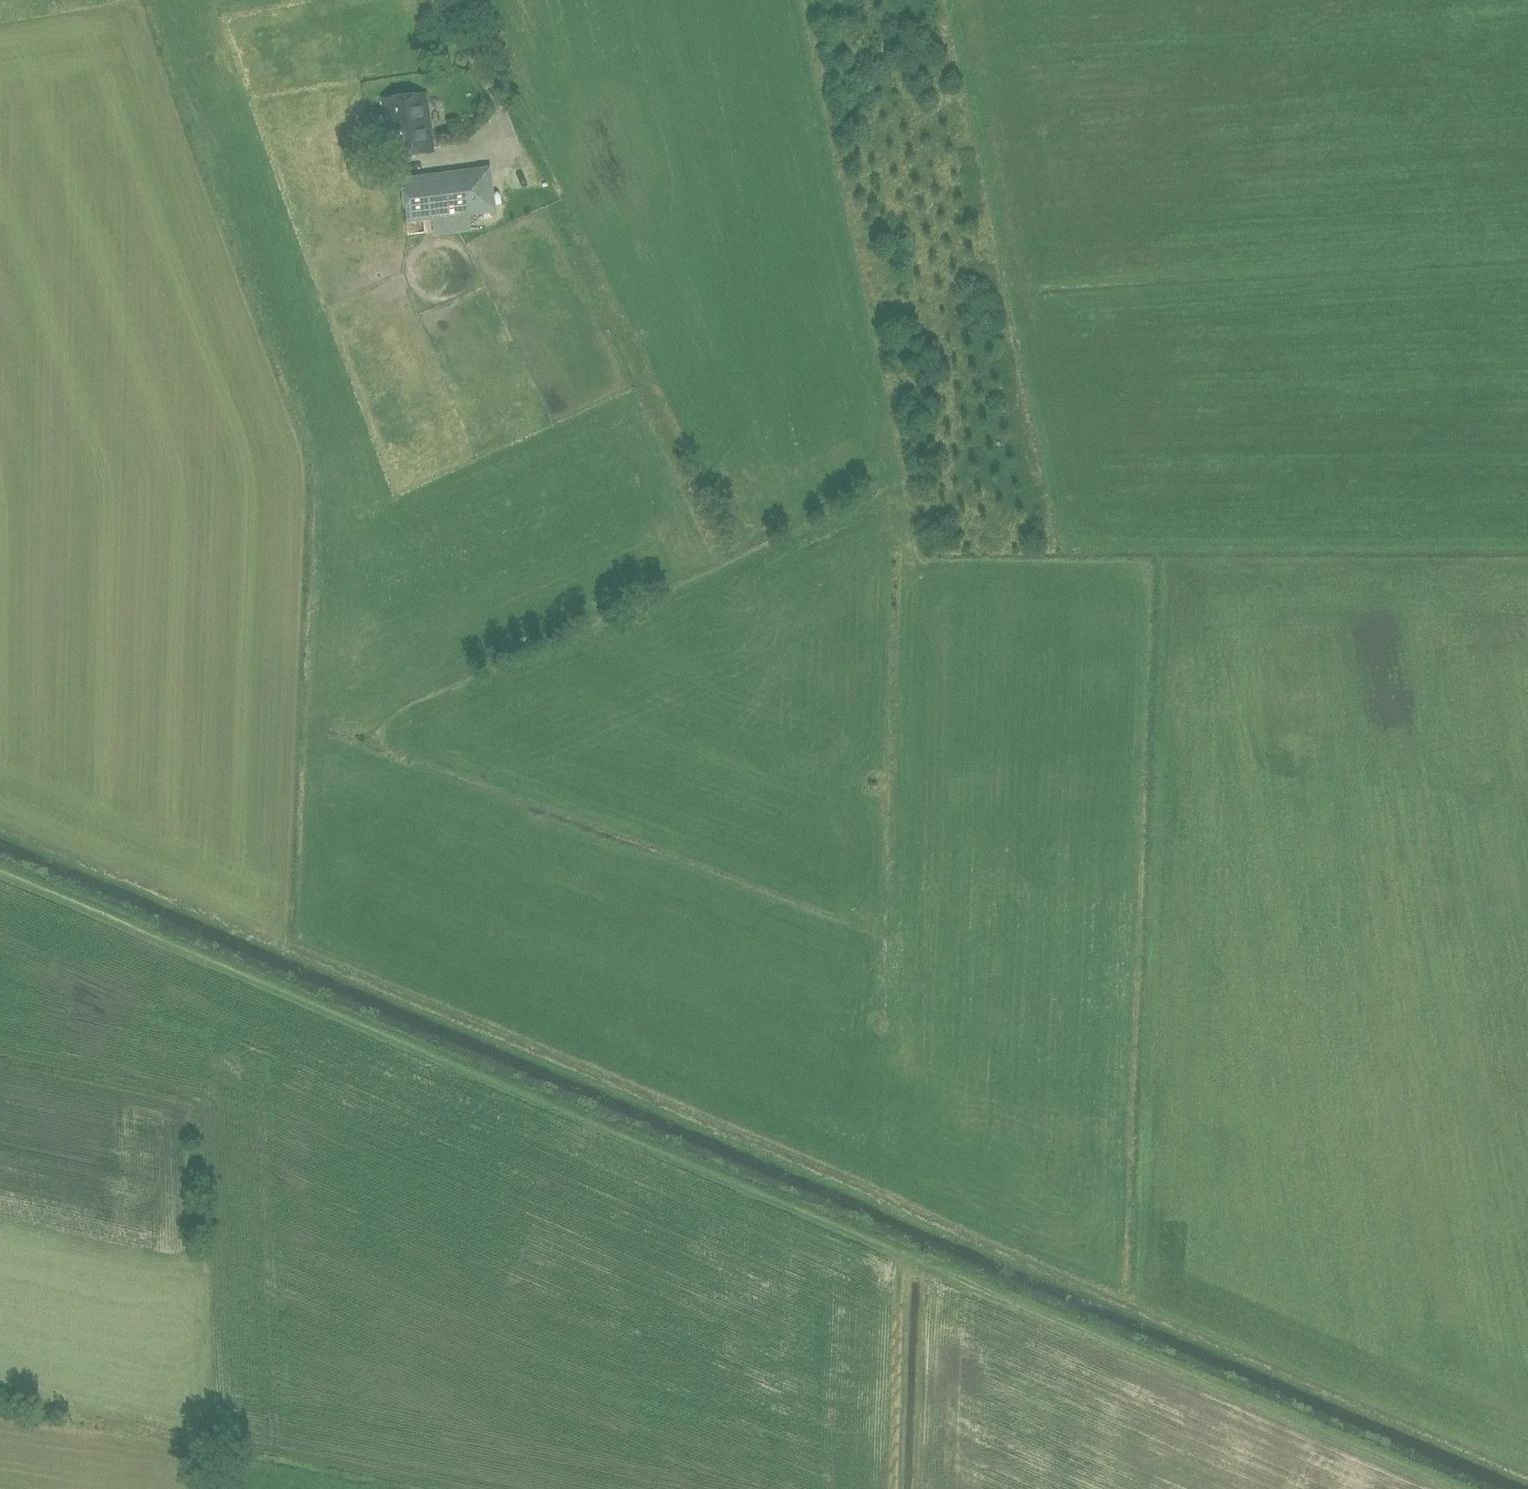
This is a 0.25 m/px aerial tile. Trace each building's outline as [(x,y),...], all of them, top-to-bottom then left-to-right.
[(390,156),(433,151),(424,94),(381,99),(390,156)] [(408,219),(492,209),(487,168),(403,178),(408,219)]
